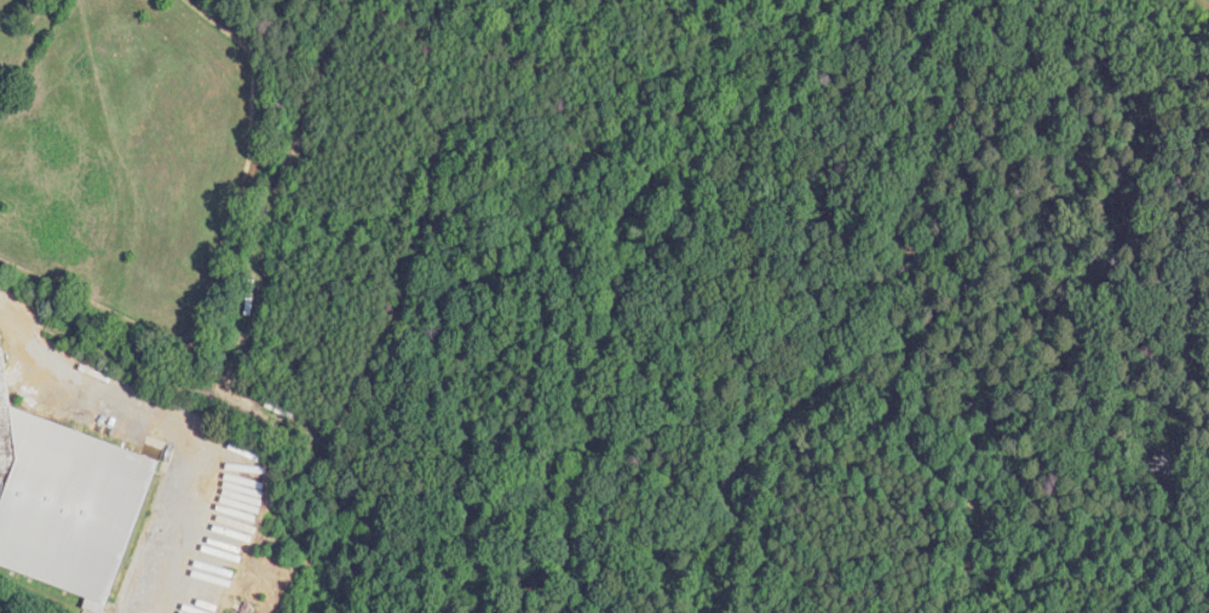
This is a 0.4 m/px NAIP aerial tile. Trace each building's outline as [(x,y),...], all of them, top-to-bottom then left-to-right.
[(18,414),(12,414),(2,324),(0,325),(0,567),(85,594),(87,611),(94,612),(109,612),(158,458),(18,414)]
